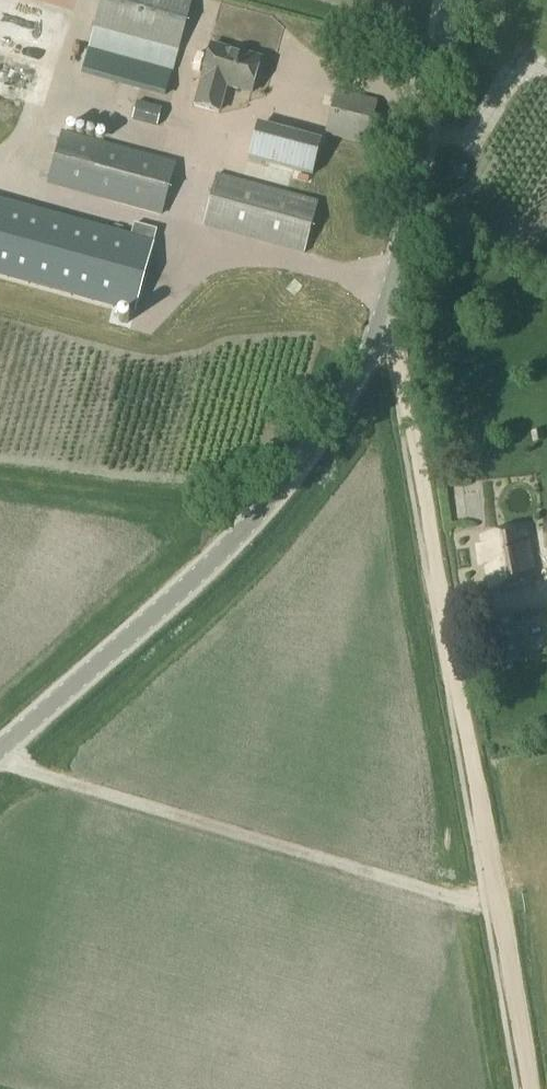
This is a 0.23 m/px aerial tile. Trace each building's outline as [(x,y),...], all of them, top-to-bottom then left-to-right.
[(87,51),(173,75),(194,0),(101,0),(87,51)] [(213,46),(196,105),(220,112),(228,87),(252,95),(262,60),(213,46)] [(136,105),(131,123),(156,130),(161,112),(136,105)] [(257,126),(249,159),(313,176),(322,143),(257,126)] [(61,136),(48,186),(161,217),(175,166),(61,136)] [(451,179),(463,181),(466,166),(453,163),(451,179)] [(217,175),(202,229),(305,258),(320,203),(217,175)] [(0,204),(0,278),(99,305),(135,314),(157,233),(135,226),(132,239),(0,204)] [(481,548),(476,549),(479,570),(485,569),(489,591),(535,583),(526,532),(480,540),(481,548)]
